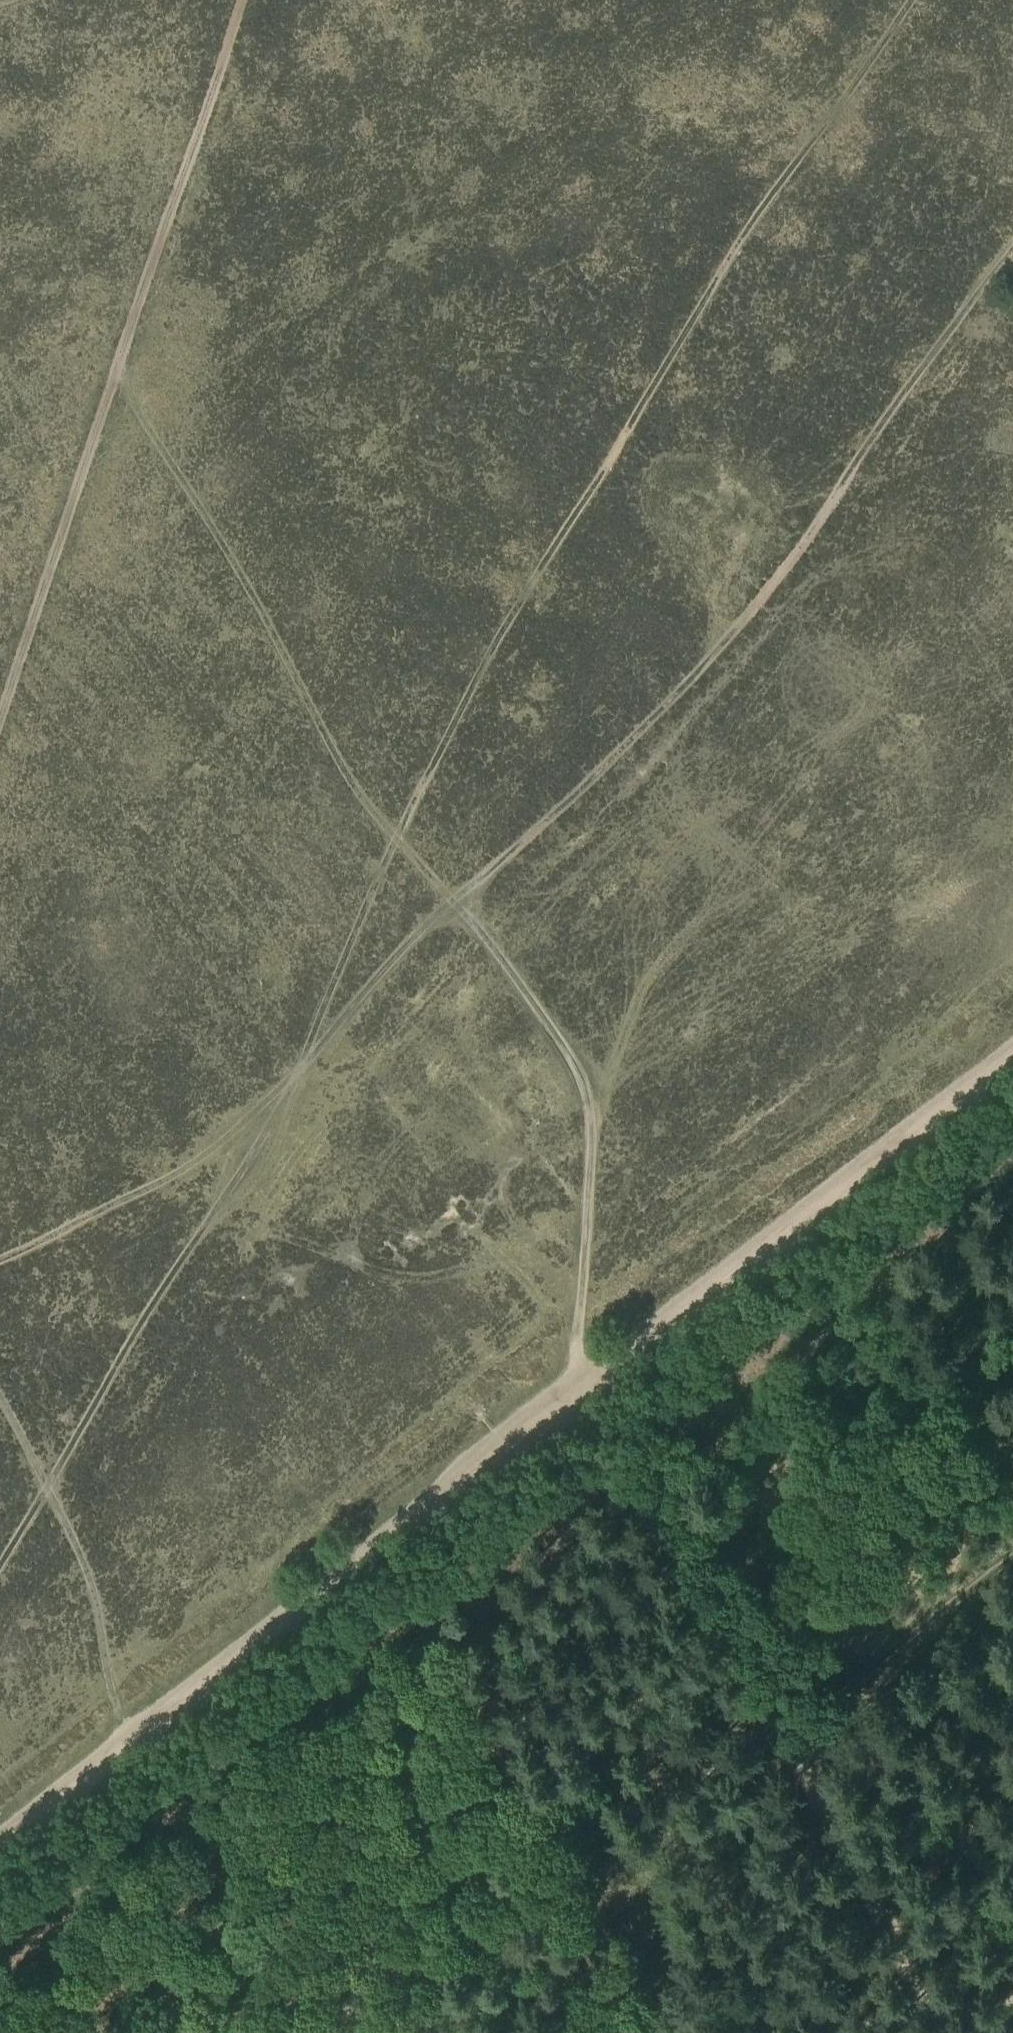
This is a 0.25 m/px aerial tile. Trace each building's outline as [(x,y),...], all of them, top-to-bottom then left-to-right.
[(890,1281),(905,1276),(901,1263),(886,1268),(890,1281)] [(475,1610),(478,1628),(494,1625),(490,1607),(475,1610)] [(345,1874),(359,1870),(355,1857),(341,1861),(345,1874)]
